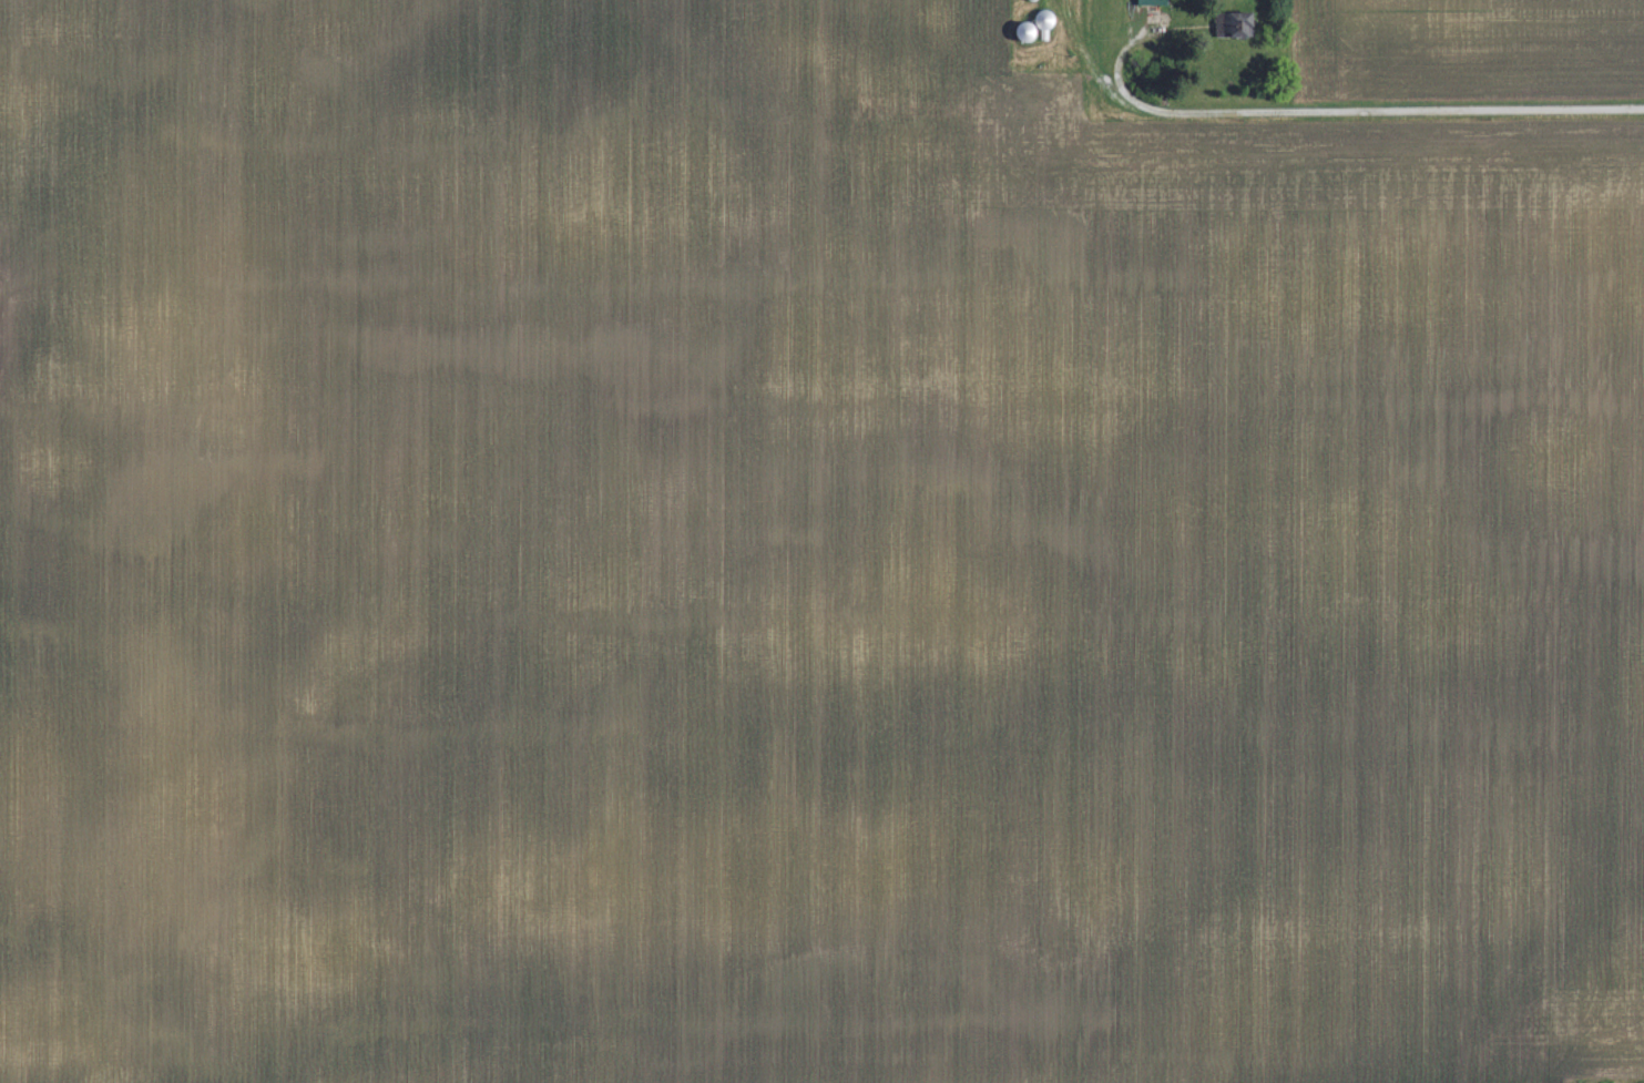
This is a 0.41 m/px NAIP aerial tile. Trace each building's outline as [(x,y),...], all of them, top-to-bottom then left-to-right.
[(1224,24),(1227,24),(1227,30),(1246,30),(1246,15),(1224,14),(1224,24)]
